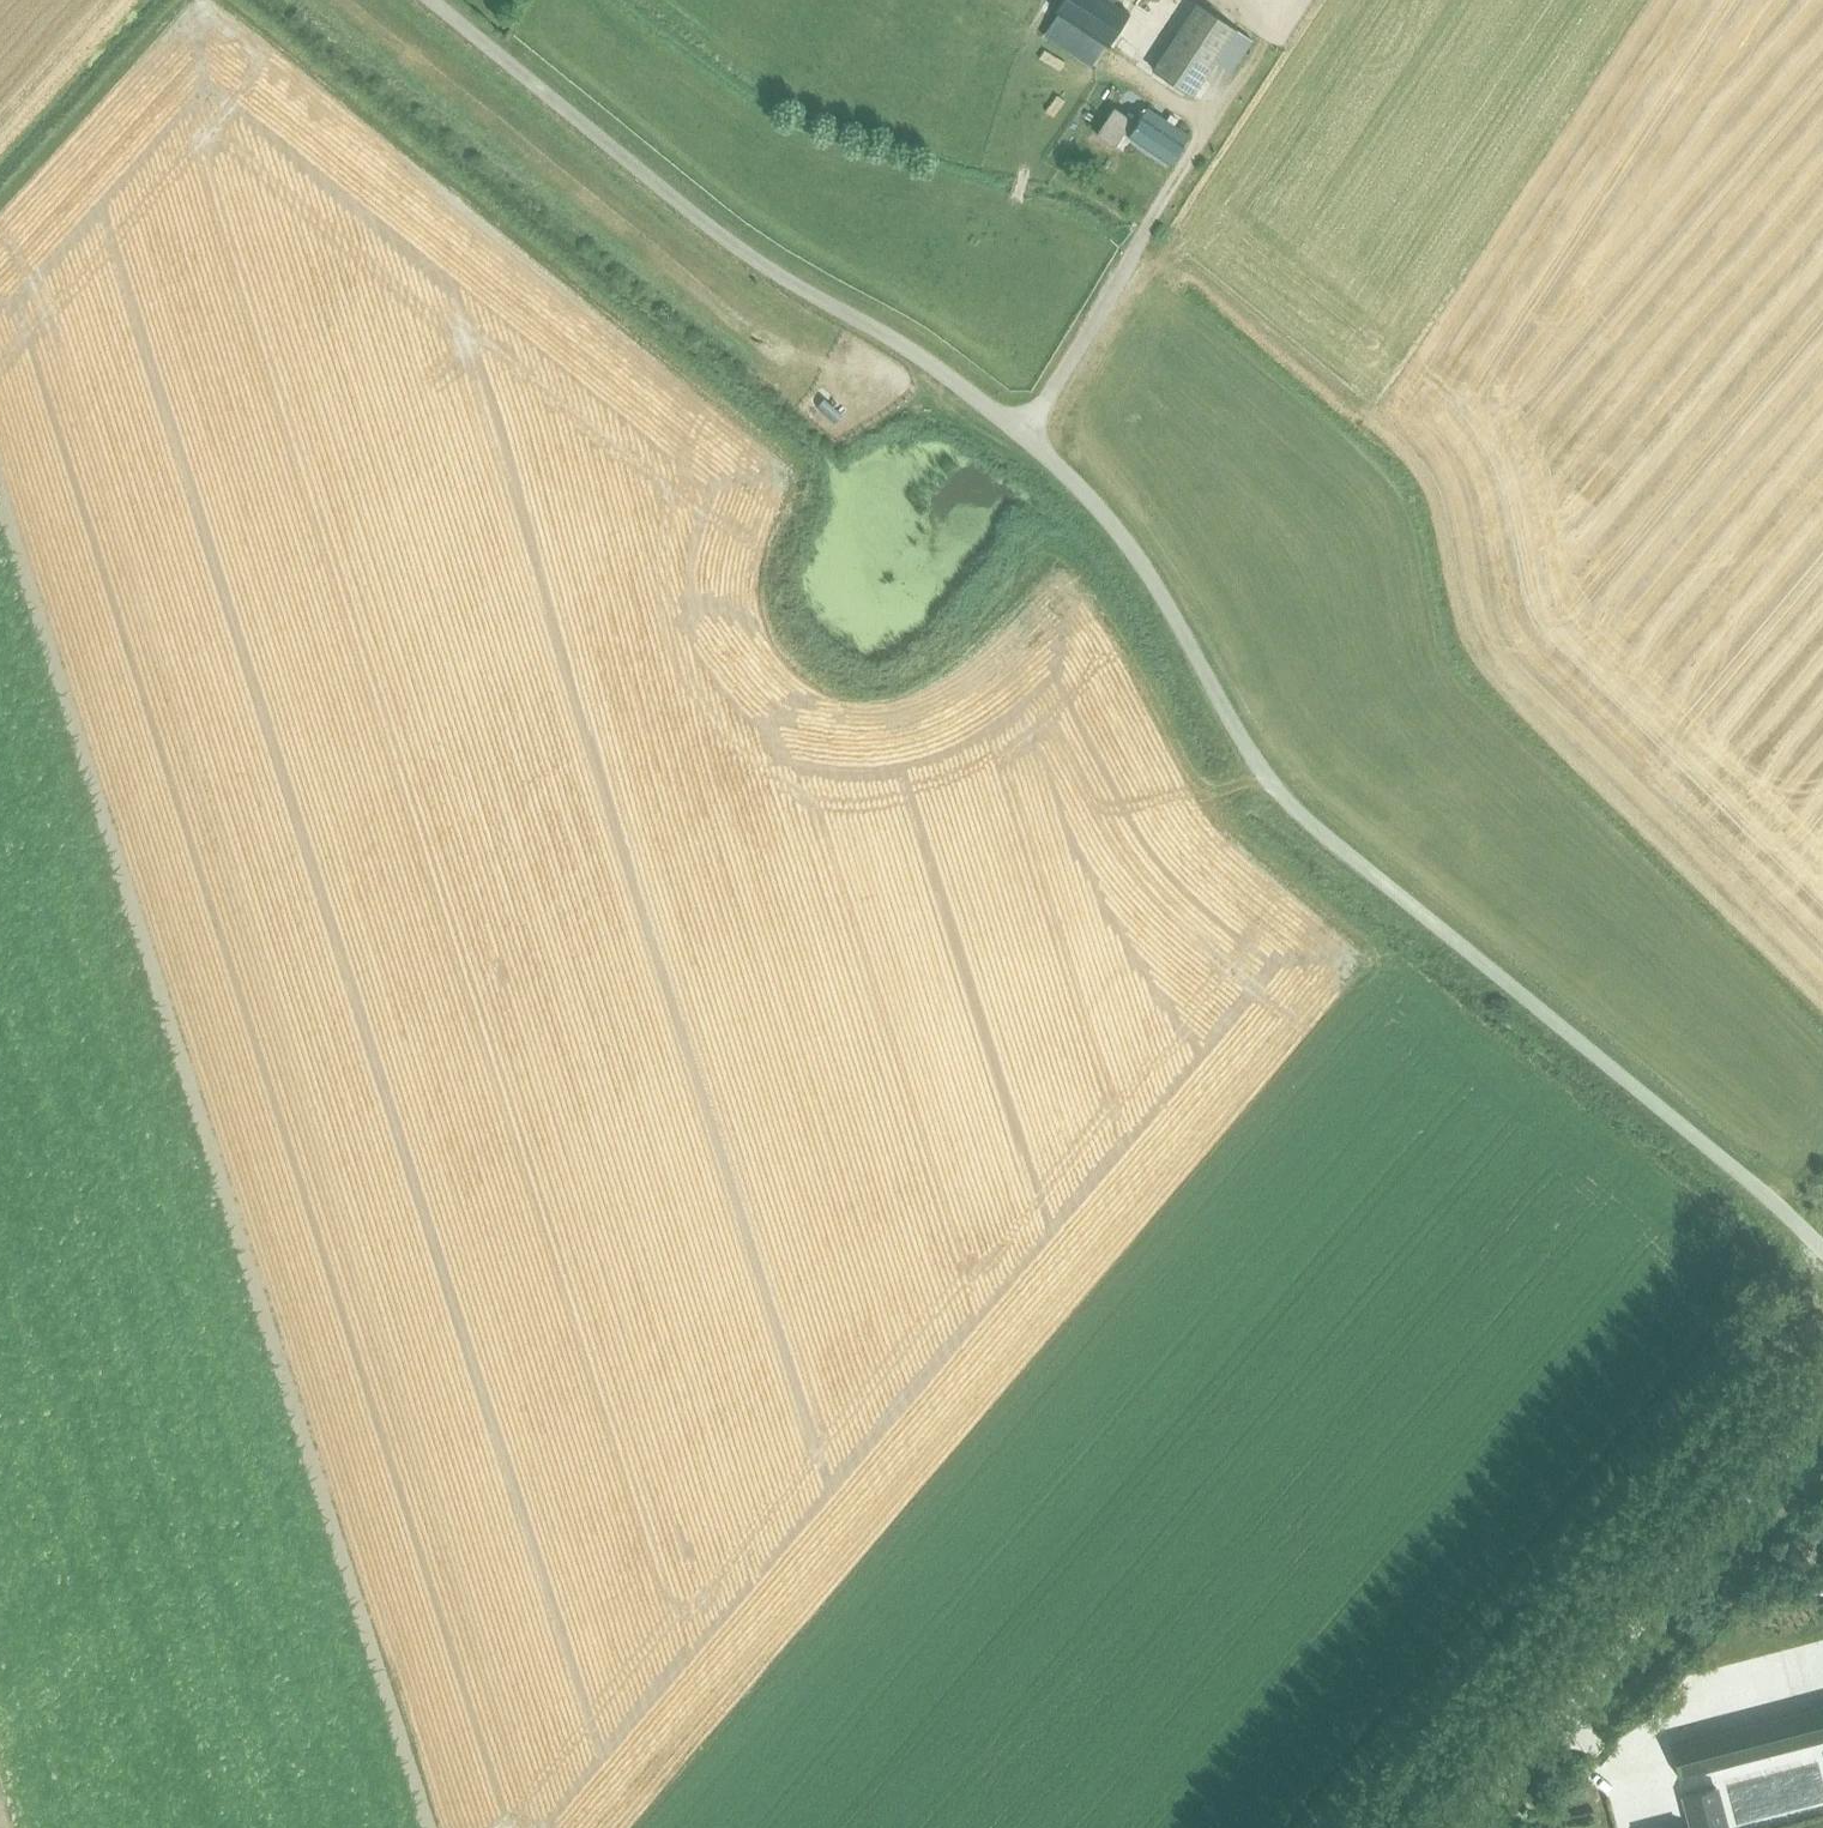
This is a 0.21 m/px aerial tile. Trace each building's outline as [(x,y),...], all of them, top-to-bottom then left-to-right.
[(1129,14),(1107,0),(1065,0),(1056,14),(1108,47),(1129,14)] [(1153,72),(1189,96),(1234,29),(1198,5),(1153,72)] [(1113,108),(1096,133),(1114,146),(1123,133),(1170,164),(1189,136),(1143,106),(1129,127),(1128,126),(1131,120),(1113,108)] [(1678,1779),(1822,1741),(1822,1706),(1670,1746),(1678,1779)] [(1714,1784),(1683,1792),(1692,1827),(1726,1827),(1714,1784)]
